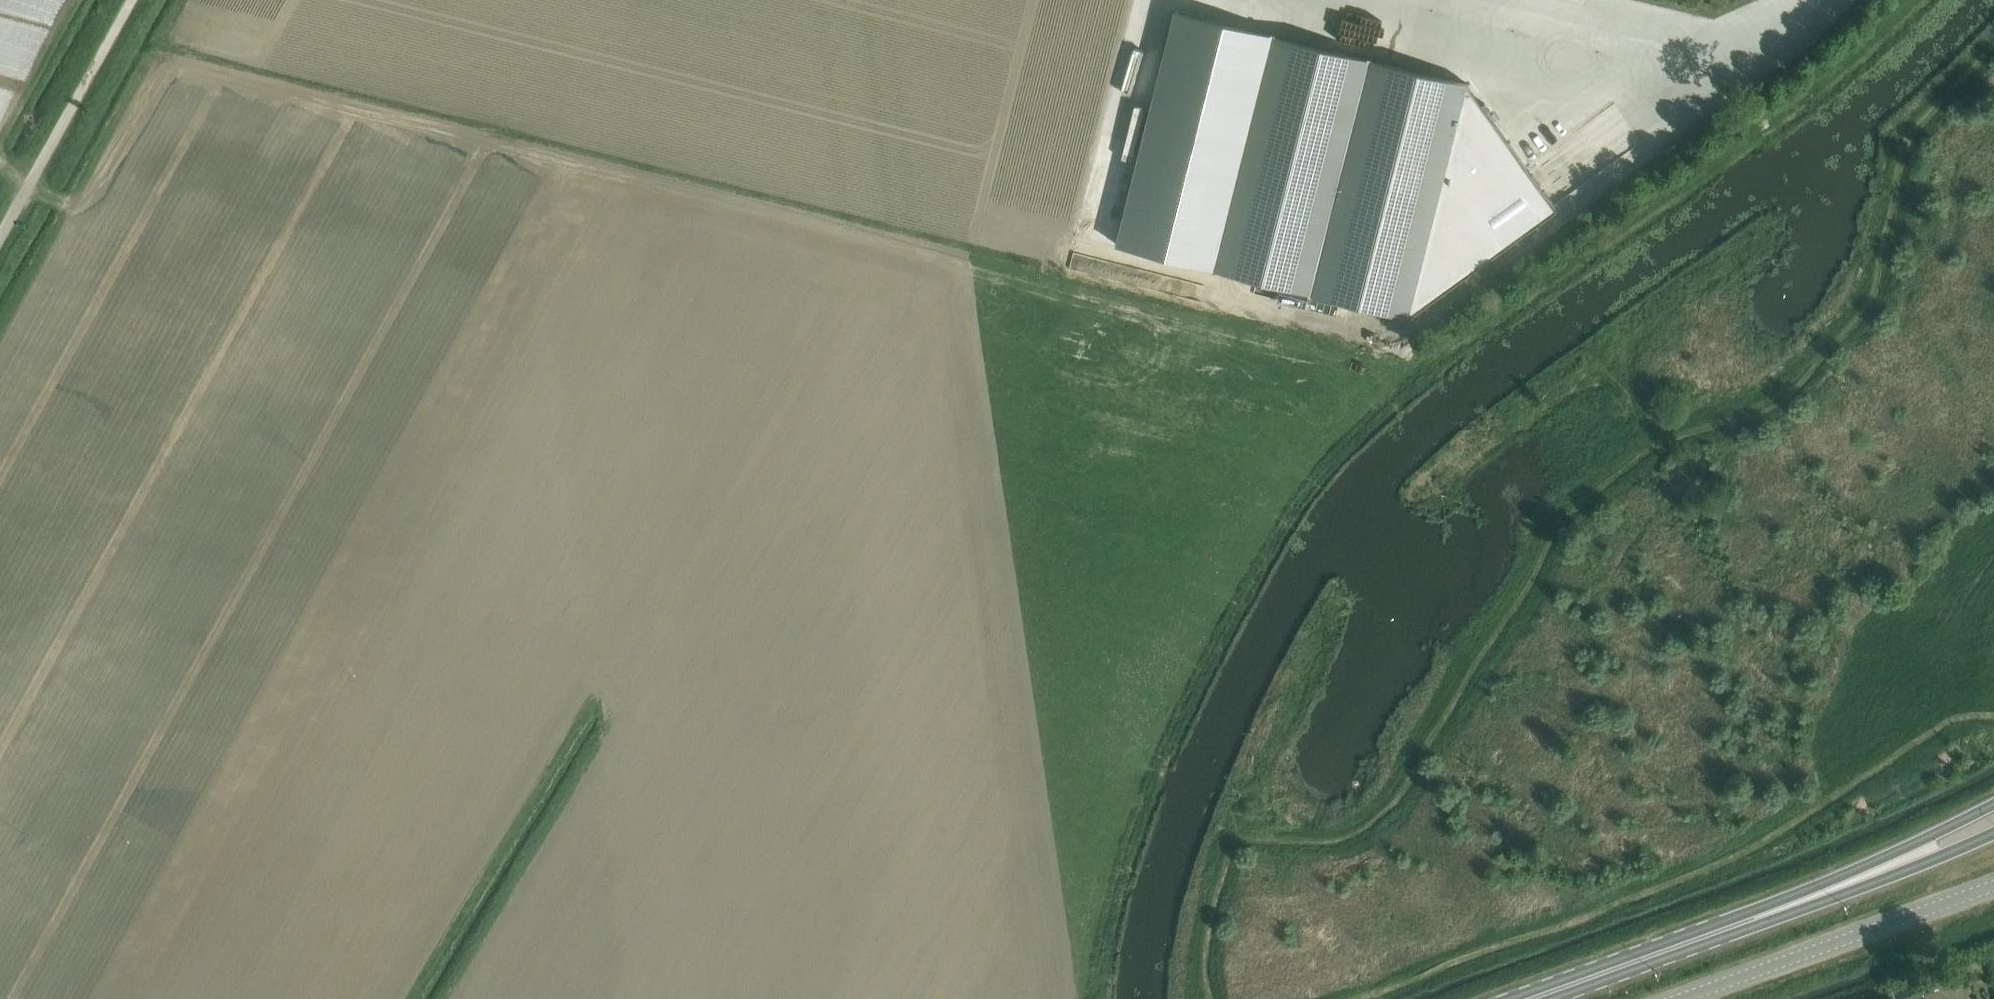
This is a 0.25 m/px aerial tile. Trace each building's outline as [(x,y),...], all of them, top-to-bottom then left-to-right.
[(1176,10),(1117,245),(1133,249),(1410,318),(1558,210),(1555,207),(1527,168),(1468,86),(1468,84),(1191,14),(1176,10)] [(1893,989),(1896,998),(1911,998),(1906,985),(1893,989)]
